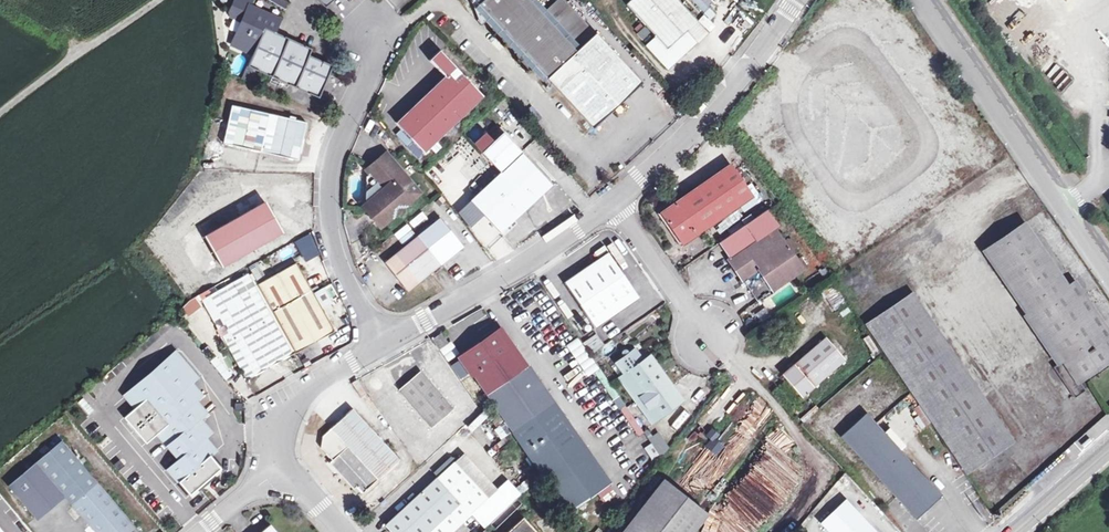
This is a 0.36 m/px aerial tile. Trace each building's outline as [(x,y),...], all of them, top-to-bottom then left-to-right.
[(253,69),(295,87),(309,56),(312,49),(298,43),(277,34),(274,33),(280,20),(249,6),(252,0),(236,0),(229,16),(242,22),(233,41),(254,51),(252,55),(247,67),(253,69)] [(283,0),(269,0),(285,9),(288,3),(283,0)] [(481,25),(491,17),(479,4),(483,0),(471,0),(481,25)] [(592,129),(608,115),(642,84),(596,33),(596,34),(576,51),(542,14),(530,0),(483,0),(479,4),(491,17),(587,123),(592,129)] [(542,14),(576,51),(596,34),(565,0),(557,0),(542,14)] [(677,60),(697,42),(687,31),(698,21),(678,0),(631,0),(626,4),(656,37),(646,46),(663,65),(667,69),(677,60)] [(703,13),(717,0),(690,0),(703,13)] [(739,39),(754,22),(736,7),(722,24),(739,39)] [(708,32),(698,21),(687,31),(697,42),(708,32)] [(644,27),(636,33),(641,40),(649,34),(644,27)] [(1062,39),(1034,60),(1060,98),(1087,79),(1062,39)] [(254,51),(233,41),(231,45),(252,55),(254,51)] [(472,62),(481,52),(476,47),(467,58),(472,62)] [(444,77),(395,124),(424,154),(483,97),(439,51),(429,61),(444,77)] [(332,66),(309,56),(295,87),(318,98),(332,66)] [(253,69),(247,67),(241,79),(247,82),(253,69)] [(232,106),(223,144),(298,161),(307,123),(232,106)] [(500,233),(551,185),(503,133),(493,142),(483,152),(501,172),(470,201),(500,233)] [(475,144),(483,152),(493,142),(485,134),(475,144)] [(419,194),(385,153),(365,170),(369,175),(367,203),(362,208),(379,228),(419,194)] [(661,212),(683,244),(751,197),(730,165),(661,212)] [(259,192),(199,226),(222,267),(282,233),(259,192)] [(793,255),(783,241),(774,229),(779,225),(768,209),(719,243),(730,259),(729,260),(757,301),(802,269),(793,255)] [(416,227),(426,217),(421,211),(411,221),(416,227)] [(408,290),(462,246),(440,219),(386,263),(408,290)] [(401,245),(415,234),(406,223),(392,235),(401,245)] [(1108,359),(1108,351),(1104,343),(1108,339),(1108,334),(1073,281),(1065,287),(1023,225),(987,250),(1063,361),(1053,368),(1074,399),(1085,391),(1078,381),(1108,359)] [(783,241),(793,255),(797,252),(788,238),(783,241)] [(292,243),(276,251),(282,261),(298,253),(292,243)] [(608,252),(564,282),(595,328),(639,297),(608,252)] [(258,284),(296,352),(335,331),(296,262),(258,284)] [(296,352),(258,284),(251,272),(217,291),(202,300),(246,380),(296,352)] [(542,285),(553,296),(557,292),(547,281),(542,285)] [(819,291),(831,312),(846,304),(834,282),(819,291)] [(214,287),(199,296),(201,300),(202,300),(217,291),(214,287)] [(1010,442),(911,295),(865,326),(883,353),(964,473),(1010,442)] [(182,305),(181,307),(188,315),(200,306),(194,298),(189,301),(182,305)] [(461,357),(550,485),(591,456),(502,328),(461,357)] [(592,353),(603,345),(595,333),(583,341),(592,353)] [(432,340),(439,349),(448,343),(441,334),(432,340)] [(586,376),(598,368),(576,337),(565,345),(586,376)] [(846,360),(826,337),(782,375),(802,398),(846,360)] [(627,374),(651,407),(659,418),(681,402),(649,357),(642,362),(634,350),(618,362),(627,374)] [(197,378),(175,352),(125,396),(145,419),(179,459),(168,469),(190,495),(220,469),(210,456),(216,451),(205,438),(211,433),(200,419),(206,414),(196,401),(202,396),(191,383),(197,378)] [(453,409),(420,371),(398,390),(431,428),(453,409)] [(881,380),(890,394),(902,387),(893,373),(881,380)] [(651,407),(627,374),(619,379),(643,413),(651,407)] [(125,396),(113,406),(133,430),(145,419),(125,396)] [(625,405),(619,409),(636,436),(642,432),(625,405)] [(363,493),(399,460),(352,409),(322,436),(321,447),(332,460),(329,463),(353,489),(356,487),(363,493)] [(472,432),(489,416),(483,409),(465,426),(472,432)] [(896,498),(915,519),(941,496),(876,424),(866,414),(840,437),(896,498)] [(647,438),(650,443),(643,448),(651,461),(669,450),(657,431),(647,438)] [(62,441),(9,487),(36,518),(43,513),(64,495),(95,531),(139,531),(62,441)] [(457,459),(436,478),(459,503),(471,515),(491,496),(457,459)] [(459,503),(436,478),(385,525),(392,531),(429,531),(459,503)] [(524,492),(530,484),(524,478),(517,486),(524,492)] [(707,514),(663,479),(621,531),(693,531),(707,514)] [(846,501),(821,524),(829,531),(875,531),(846,501)] [(459,503),(429,531),(452,531),(471,515),(459,503)] [(523,517),(507,531),(537,531),(523,517)]
